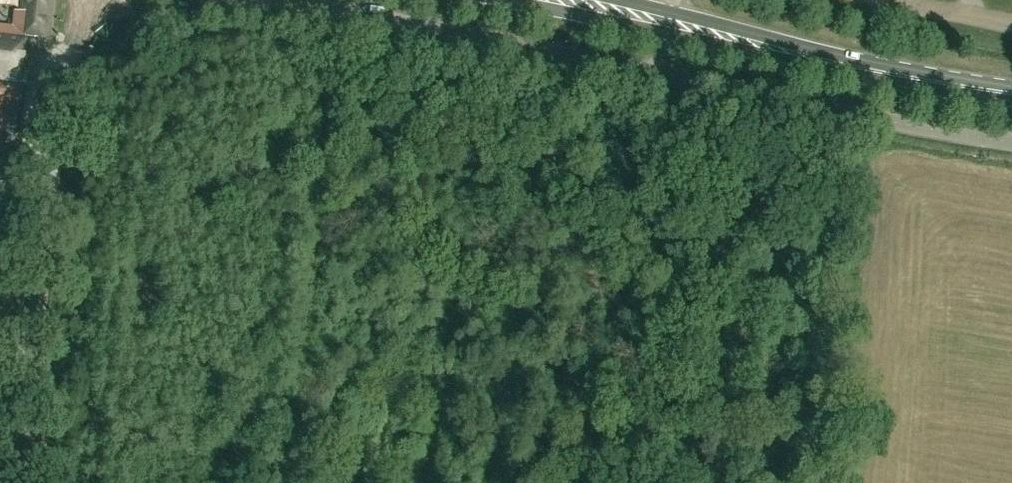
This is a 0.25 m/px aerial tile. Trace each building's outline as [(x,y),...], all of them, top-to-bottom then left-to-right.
[(28,30),(50,31),(53,0),(23,0),(22,7),(16,7),(15,27),(1,26),(2,22),(0,22),(0,166),(7,167),(8,145),(7,145),(10,102),(22,103),(28,30)]
